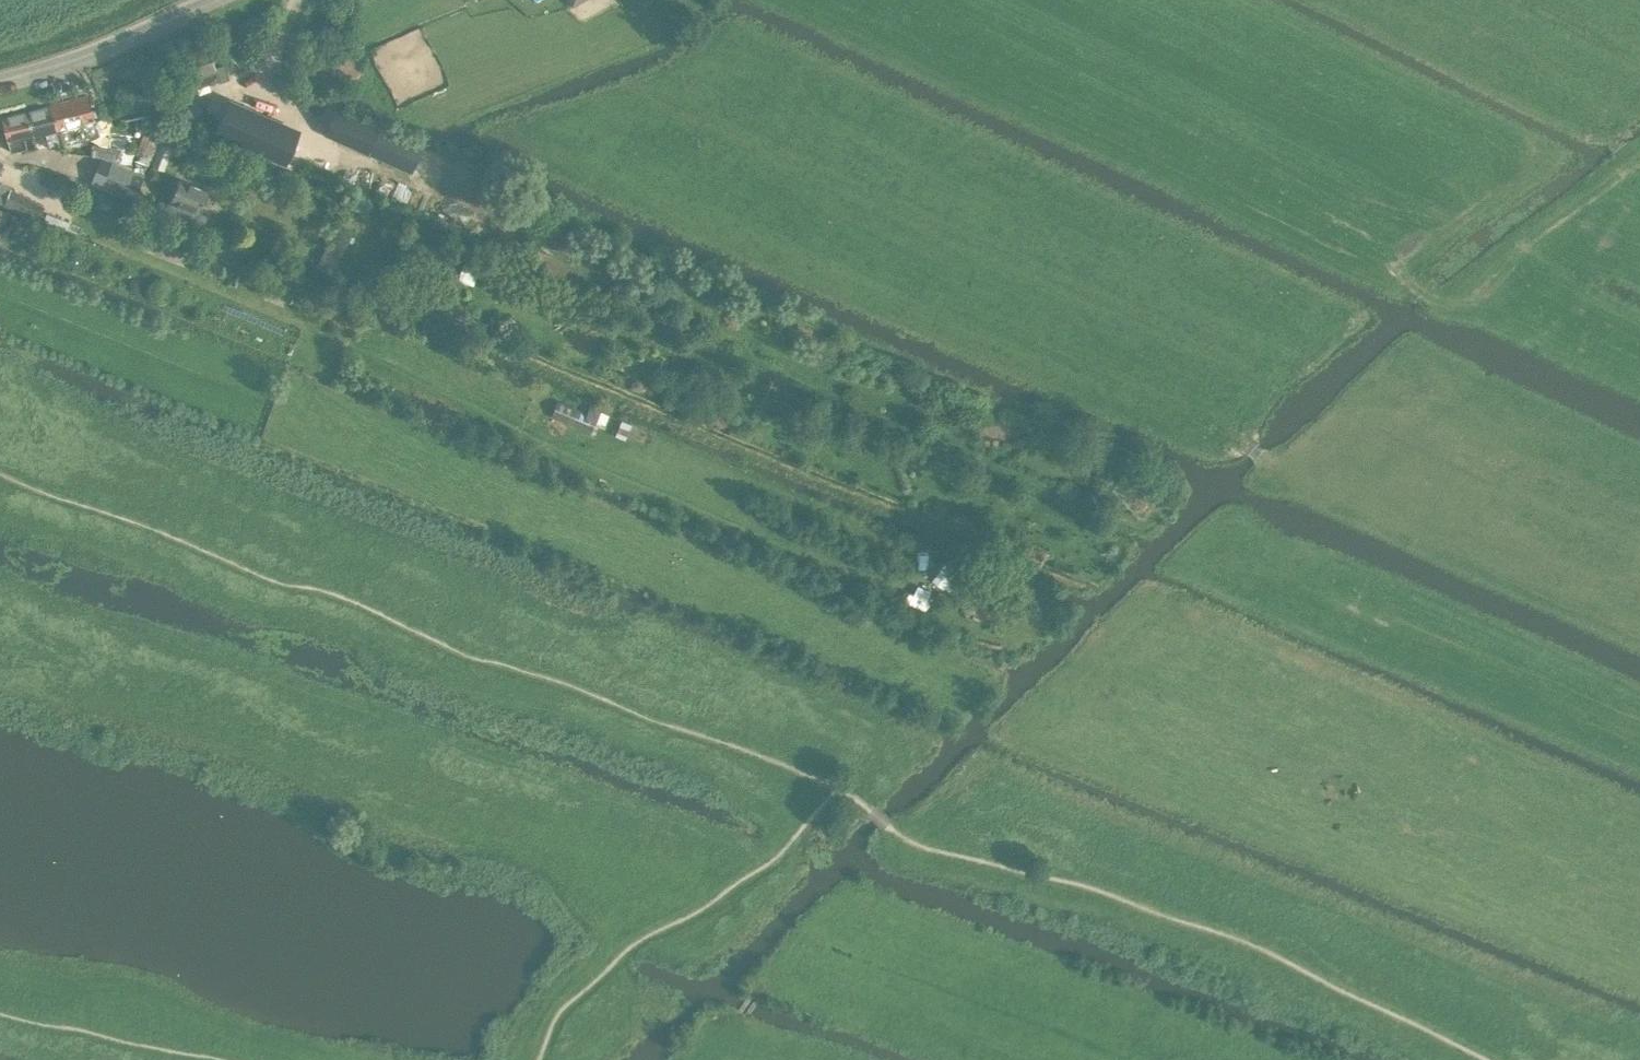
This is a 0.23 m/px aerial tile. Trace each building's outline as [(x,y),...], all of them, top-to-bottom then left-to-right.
[(87,95),(50,105),(57,129),(61,144),(71,141),(88,137),(98,134),(94,119),(87,95)] [(230,102),(218,131),(276,157),(289,128),(230,102)] [(25,111),(31,134),(45,131),(49,147),(61,144),(57,129),(50,105),(25,111)] [(24,136),(31,134),(25,111),(2,117),(11,150),(26,147),(24,136)] [(136,163),(134,168),(145,173),(147,168),(166,120),(155,116),(136,163)] [(165,128),(151,165),(164,169),(178,132),(165,128)] [(91,156),(101,158),(107,158),(117,160),(119,147),(92,144),(91,156)] [(134,168),(107,158),(101,158),(91,184),(133,202),(145,173),(134,168)] [(180,179),(167,210),(165,215),(193,227),(208,191),(180,179)] [(10,187),(3,205),(38,220),(45,206),(10,187)] [(3,227),(8,212),(0,209),(0,226),(3,227)] [(551,416),(590,433),(595,422),(604,426),(609,413),(589,405),(587,412),(558,400),(551,416)]
